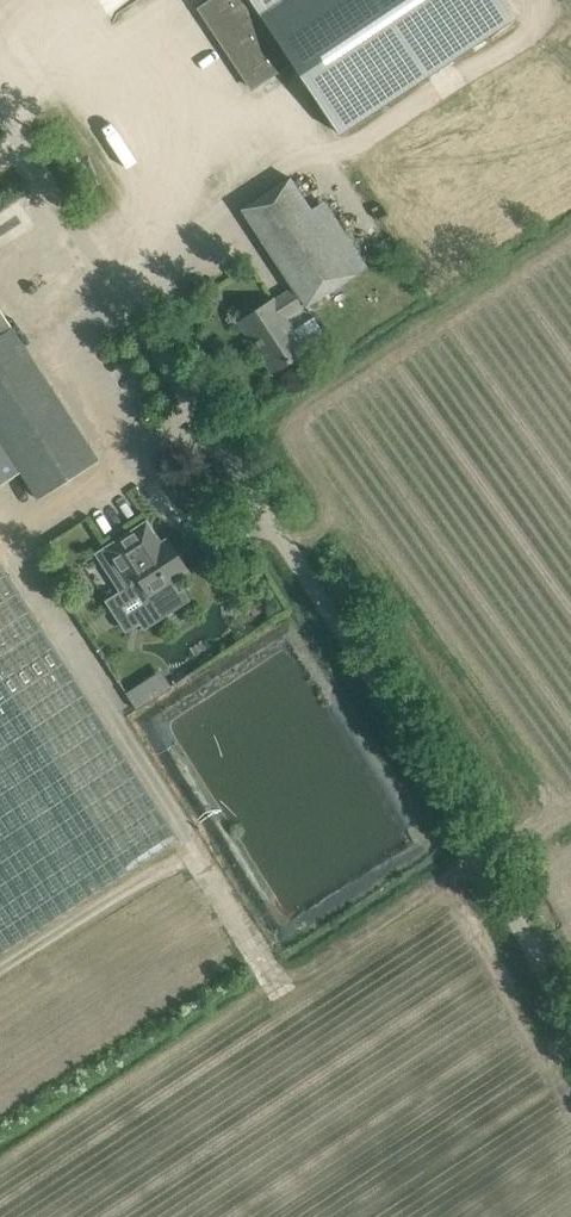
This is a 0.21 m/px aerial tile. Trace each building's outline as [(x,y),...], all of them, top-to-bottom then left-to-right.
[(199,9),(214,32),(220,40),(252,88),(292,62),(293,63),(339,134),(470,47),(439,0),(212,0),(199,9)] [(272,373),(306,351),(285,318),(305,305),(306,306),(354,275),(290,177),(242,209),(293,286),(239,322),(272,373)] [(0,309),(0,484),(20,471),(39,499),(98,460),(0,309)] [(167,539),(159,545),(154,538),(156,537),(146,522),(104,549),(129,587),(139,580),(152,600),(169,589),(166,585),(188,571),(167,539)] [(178,837),(0,562),(0,953),(178,837)]
